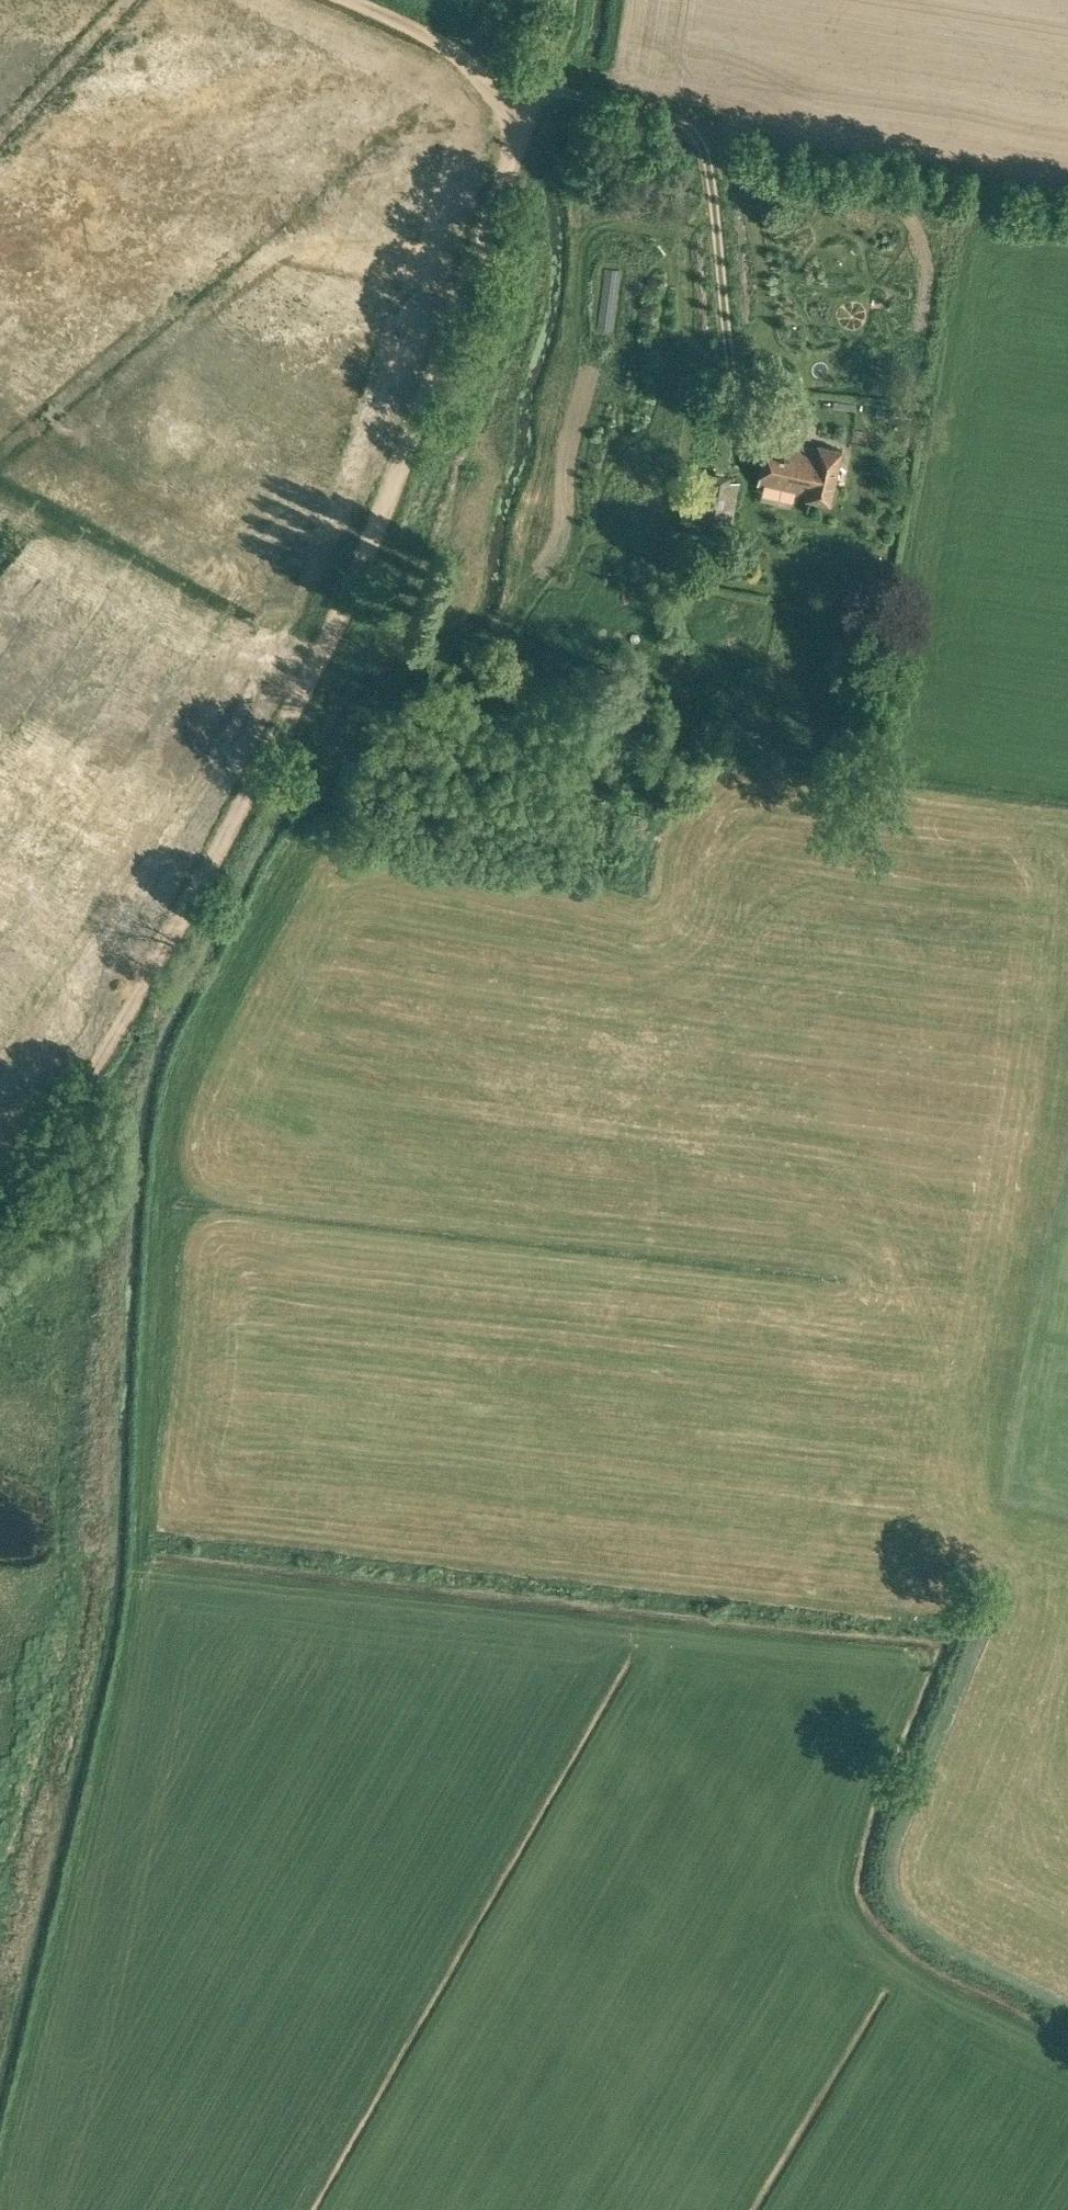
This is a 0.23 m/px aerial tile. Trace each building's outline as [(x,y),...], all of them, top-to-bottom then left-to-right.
[(806,498),(830,503),(841,450),(817,444),(817,447),(768,436),(757,483),(807,494),(806,498)] [(696,518),(730,524),(737,482),(703,476),(696,518)]
